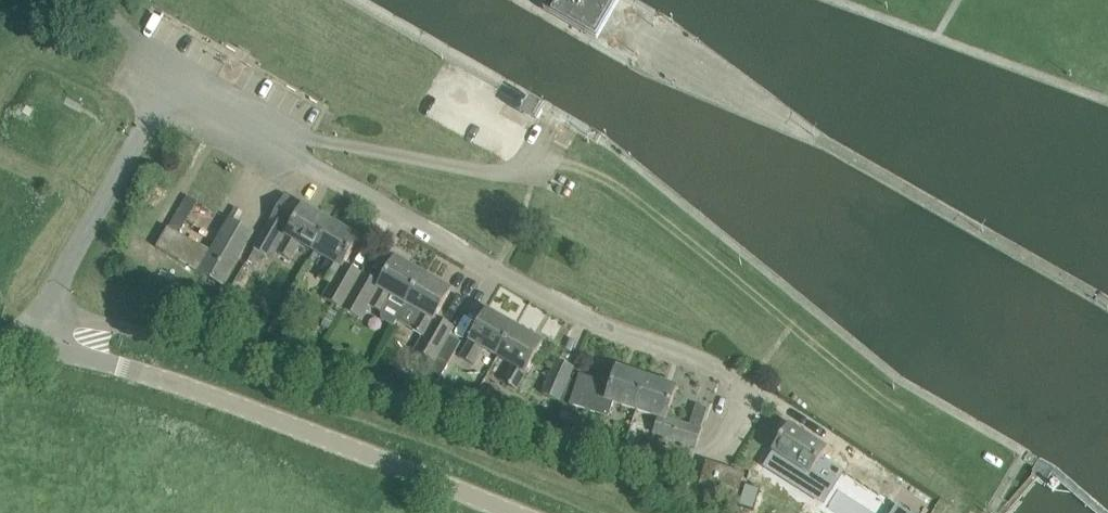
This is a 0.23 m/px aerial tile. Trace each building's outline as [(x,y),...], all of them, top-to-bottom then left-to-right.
[(594,38),(615,0),(544,0),(540,7),(594,38)] [(523,114),(539,122),(547,108),(532,99),(523,114)] [(157,247),(224,285),(254,233),(232,220),(212,254),(181,236),(199,203),(187,195),(157,247)] [(301,243),(316,251),(332,222),(323,217),(314,212),(286,195),(255,248),(256,249),(267,255),(268,256),(272,248),(291,259),(301,243)] [(321,200),(314,212),(323,217),(330,206),(321,200)] [(324,298),(343,309),(363,275),(345,264),(360,238),(332,222),(316,251),(330,260),(320,277),(333,284),(324,298)] [(267,255),(256,249),(249,261),(260,268),(267,255)] [(394,326),(408,304),(424,275),(396,259),(381,285),(363,275),(343,309),(363,320),(371,306),(383,313),(383,320),(394,326)] [(303,272),(291,265),(285,277),(296,284),(303,272)] [(417,350),(436,361),(455,327),(437,317),(452,291),(424,275),(408,304),(422,312),(413,329),(425,336),(417,350)] [(484,348),(499,356),(516,327),(488,311),(471,340),(472,341),(462,357),(475,365),(484,348)] [(516,327),(499,356),(514,365),(504,381),(517,389),(526,372),(544,343),(516,327)] [(436,361),(436,362),(428,377),(439,384),(456,352),(445,346),(436,361)] [(544,392),(560,399),(574,368),(558,361),(544,392)] [(614,403),(637,410),(648,378),(618,368),(613,385),(581,374),(571,404),(610,417),(614,403)] [(648,378),(637,410),(660,417),(655,433),(697,446),(702,430),(695,428),(704,404),(691,399),(682,423),(668,419),(678,388),(648,378)] [(827,449),(791,426),(775,451),(776,452),(770,461),(772,467),(780,472),(786,471),(792,462),(827,484),(823,490),(832,495),(830,499),(852,512),(873,512),(882,499),(820,460),(827,449)] [(701,484),(738,496),(745,474),(708,462),(701,484)] [(758,509),(763,479),(746,477),(742,507),(758,509)] [(892,512),(911,512),(898,504),(892,512)]
